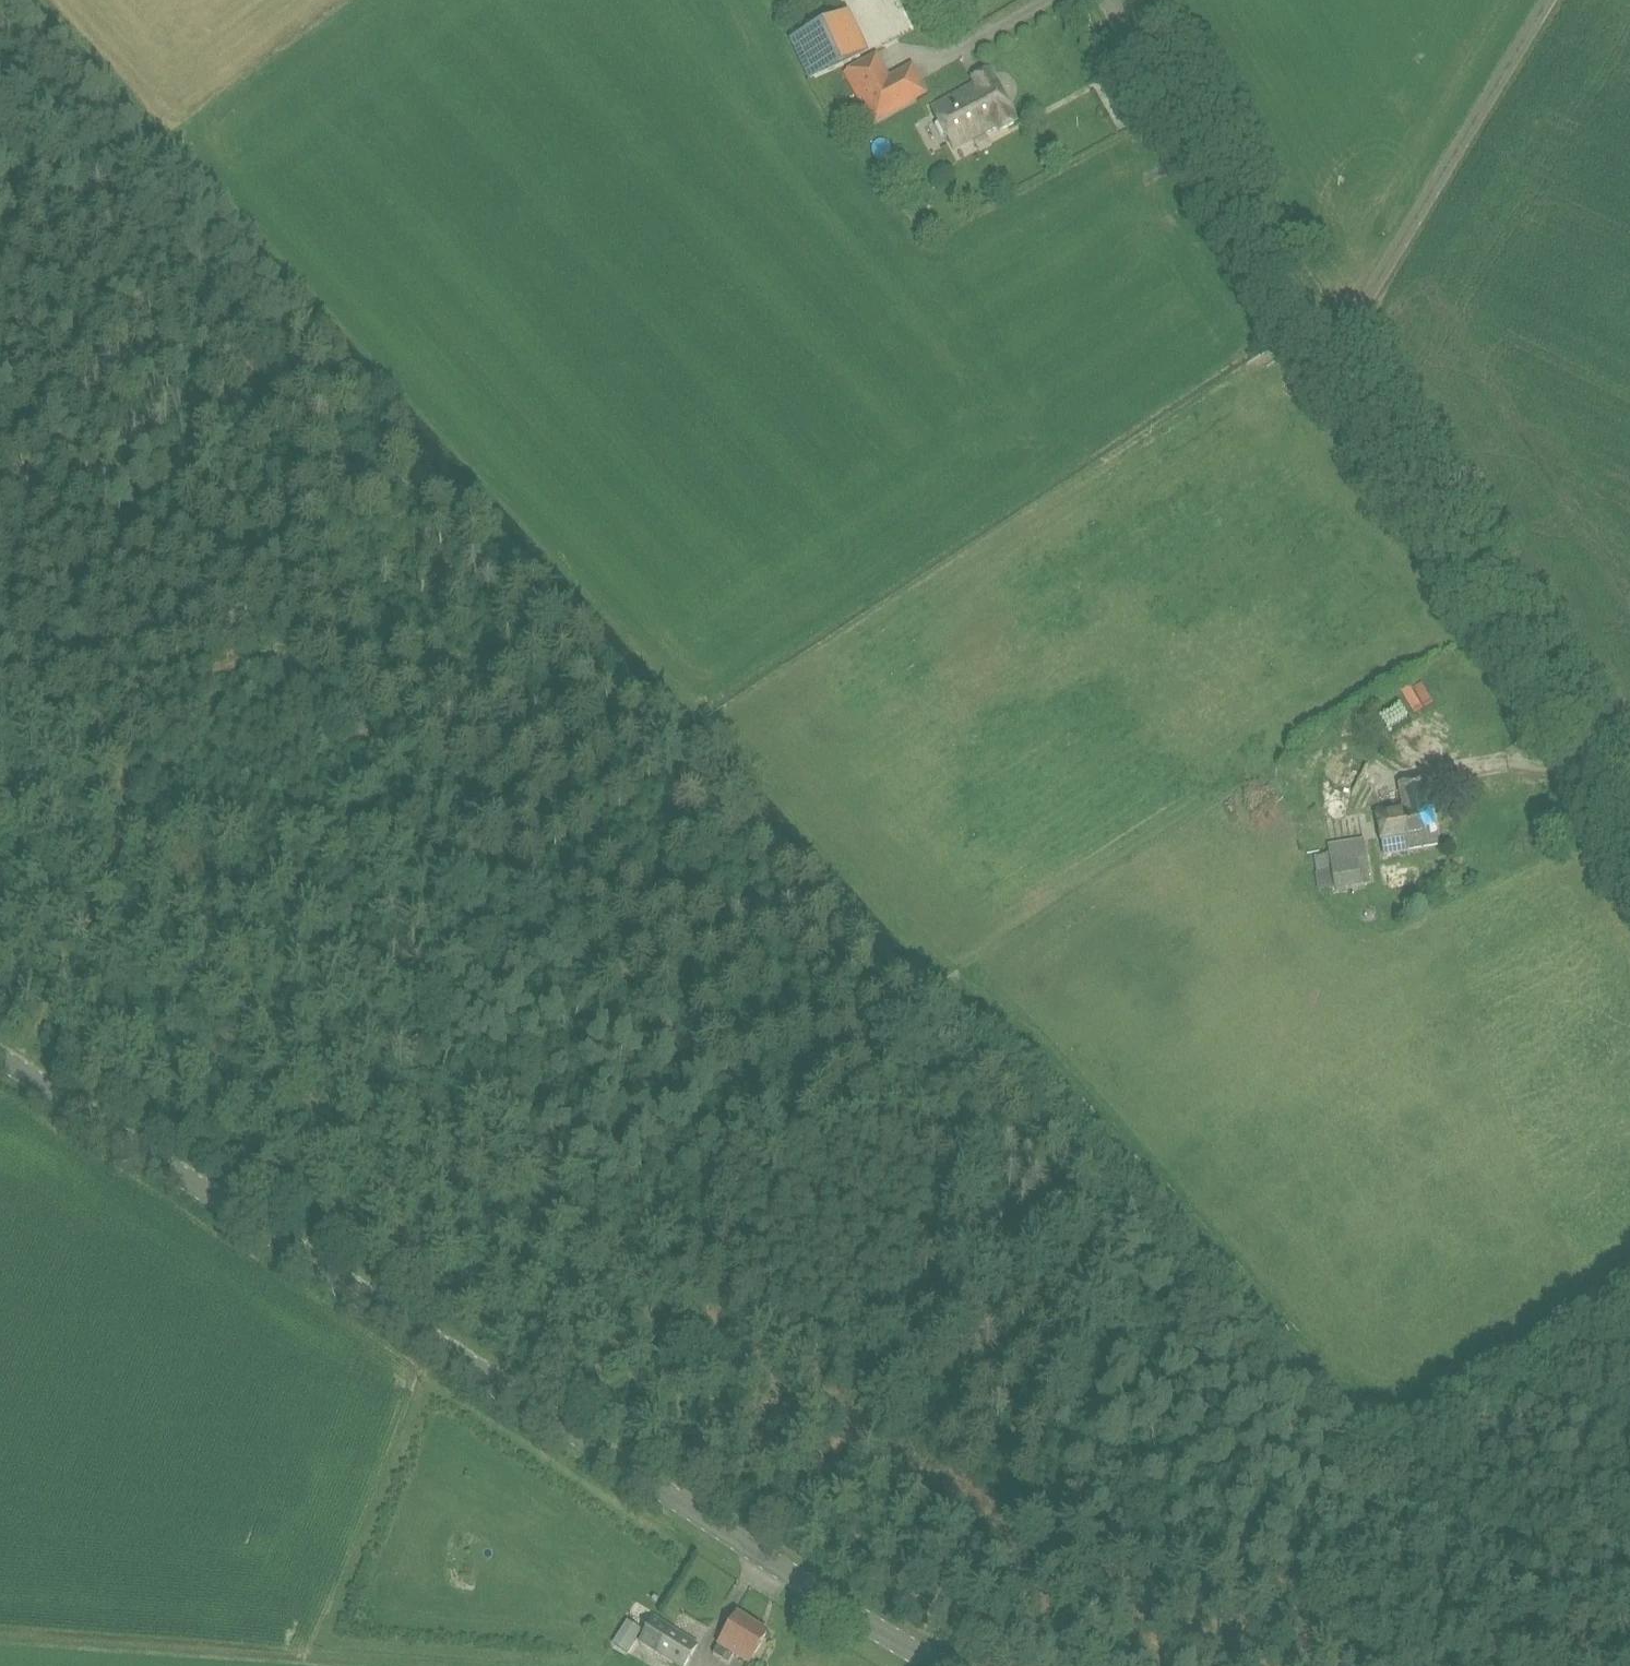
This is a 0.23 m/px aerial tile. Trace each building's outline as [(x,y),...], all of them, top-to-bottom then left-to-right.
[(848,11),(790,37),(810,80),(868,54),(848,11)] [(899,105),(887,81),(875,57),(847,71),(859,94),(864,92),(876,117),(899,105)] [(923,92),(910,69),(887,81),(899,105),(923,92)] [(994,79),(989,69),(971,78),(973,83),(930,105),(953,149),(997,126),(999,132),(1017,122),(994,79)] [(1288,344),(1285,338),(1277,342),(1280,349),(1288,344)] [(1423,770),(1434,753),(1415,741),(1404,758),(1423,770)] [(1375,807),(1381,852),(1435,846),(1427,780),(1400,783),(1402,803),(1375,807)] [(1370,884),(1364,839),(1327,844),(1329,856),(1317,858),(1318,872),(1331,870),(1335,894),(1362,890),(1361,886),(1370,884)] [(746,1664),(767,1632),(737,1614),(713,1653),(728,1662),(732,1656),(746,1664)] [(677,1665),(686,1665),(698,1645),(654,1618),(639,1641),(655,1652),(677,1665)] [(627,1653),(640,1630),(627,1622),(613,1644),(627,1653)]
